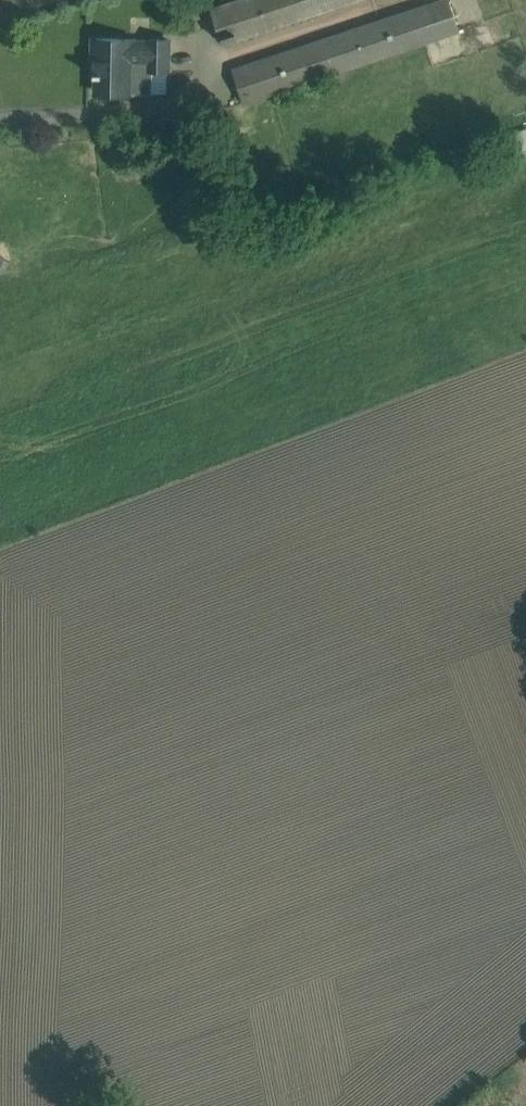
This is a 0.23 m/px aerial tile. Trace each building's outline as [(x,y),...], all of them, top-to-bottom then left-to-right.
[(210,7),(223,45),(360,0),(230,0),(210,7)] [(231,93),(239,90),(244,104),(460,32),(449,0),(435,0),(232,67),(236,81),(227,84),(231,93)] [(149,39),(149,42),(131,41),(131,38),(94,38),(94,59),(98,59),(97,71),(93,71),(93,75),(97,75),(97,92),(151,93),(151,70),(168,70),(168,39),(149,39)]
